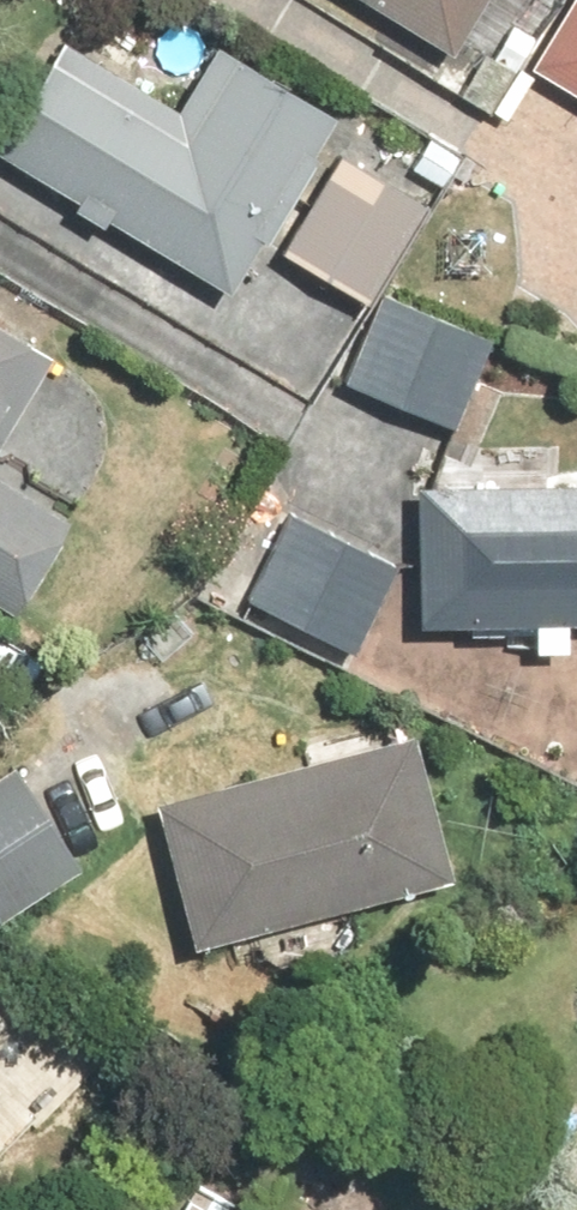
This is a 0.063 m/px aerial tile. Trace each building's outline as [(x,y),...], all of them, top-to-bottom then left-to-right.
[(452,57),(487,0),(358,0),(452,57)] [(527,69),(576,99),(576,0),(569,0),(527,69)] [(0,143),(0,158),(228,295),(335,119),(214,46),(175,111),(61,43),(0,143)] [(339,166),(284,258),(369,308),(424,216),(339,166)] [(381,290),(341,383),(455,431),(495,339),(381,290)] [(51,355),(0,324),(0,438),(51,355)] [(17,617),(74,525),(0,480),(0,607),(17,617)] [(418,486),(419,626),(576,623),(576,484),(418,486)] [(401,564),(285,511),(241,605),(357,658),(401,564)] [(414,736),(145,798),(181,949),(450,887),(414,736)] [(0,774),(0,918),(79,869),(14,766),(0,774)] [(185,1200),(179,1209),(202,1209),(185,1200)]
